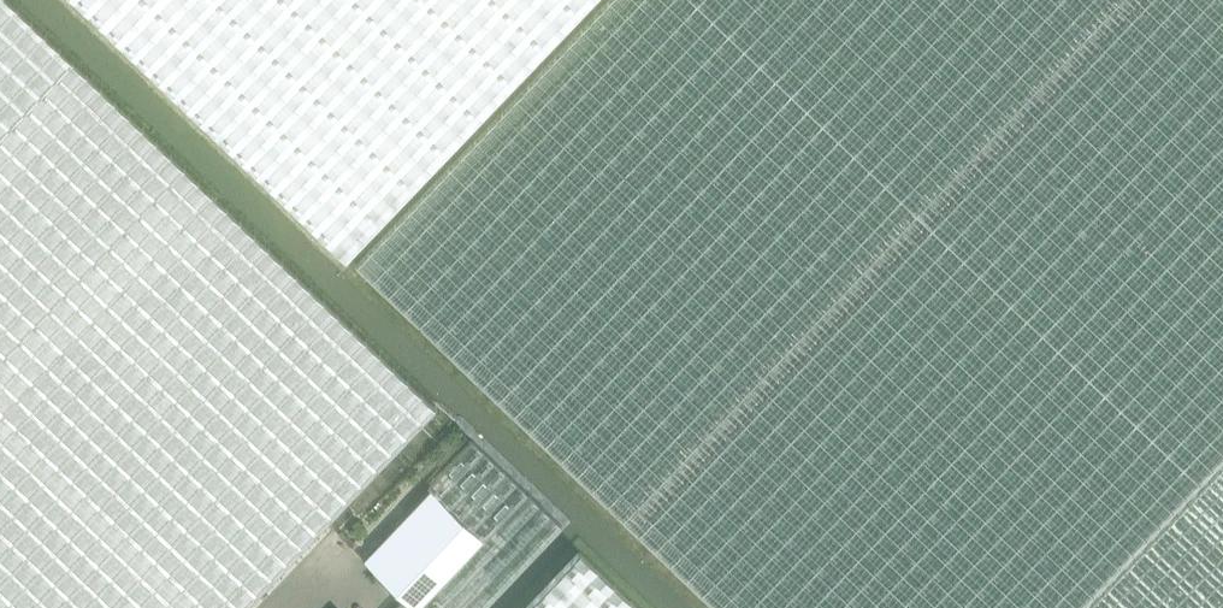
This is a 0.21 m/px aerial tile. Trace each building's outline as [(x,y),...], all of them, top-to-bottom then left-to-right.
[(437,408),(312,289),(202,184),(9,0),(0,0),(0,607),(249,607),(437,408)] [(83,1),(202,117),(212,126),(347,255),(591,0),(81,0),(83,1)] [(539,70),(355,261),(383,289),(532,429),(649,539),(648,541),(719,607),(1086,607),(1222,465),(1222,0),(606,0),(539,70)] [(430,607),(483,607),(563,526),(471,439),(426,485),(431,489),(482,540),(423,601),(430,607)] [(1086,607),(1222,607),(1222,465),(1086,607)] [(423,601),(482,540),(431,489),(364,558),(404,598),(403,598),(413,607),(416,607),(423,601)] [(579,551),(524,607),(639,607),(579,551)] [(394,607),(413,607),(403,598),(394,607)]
